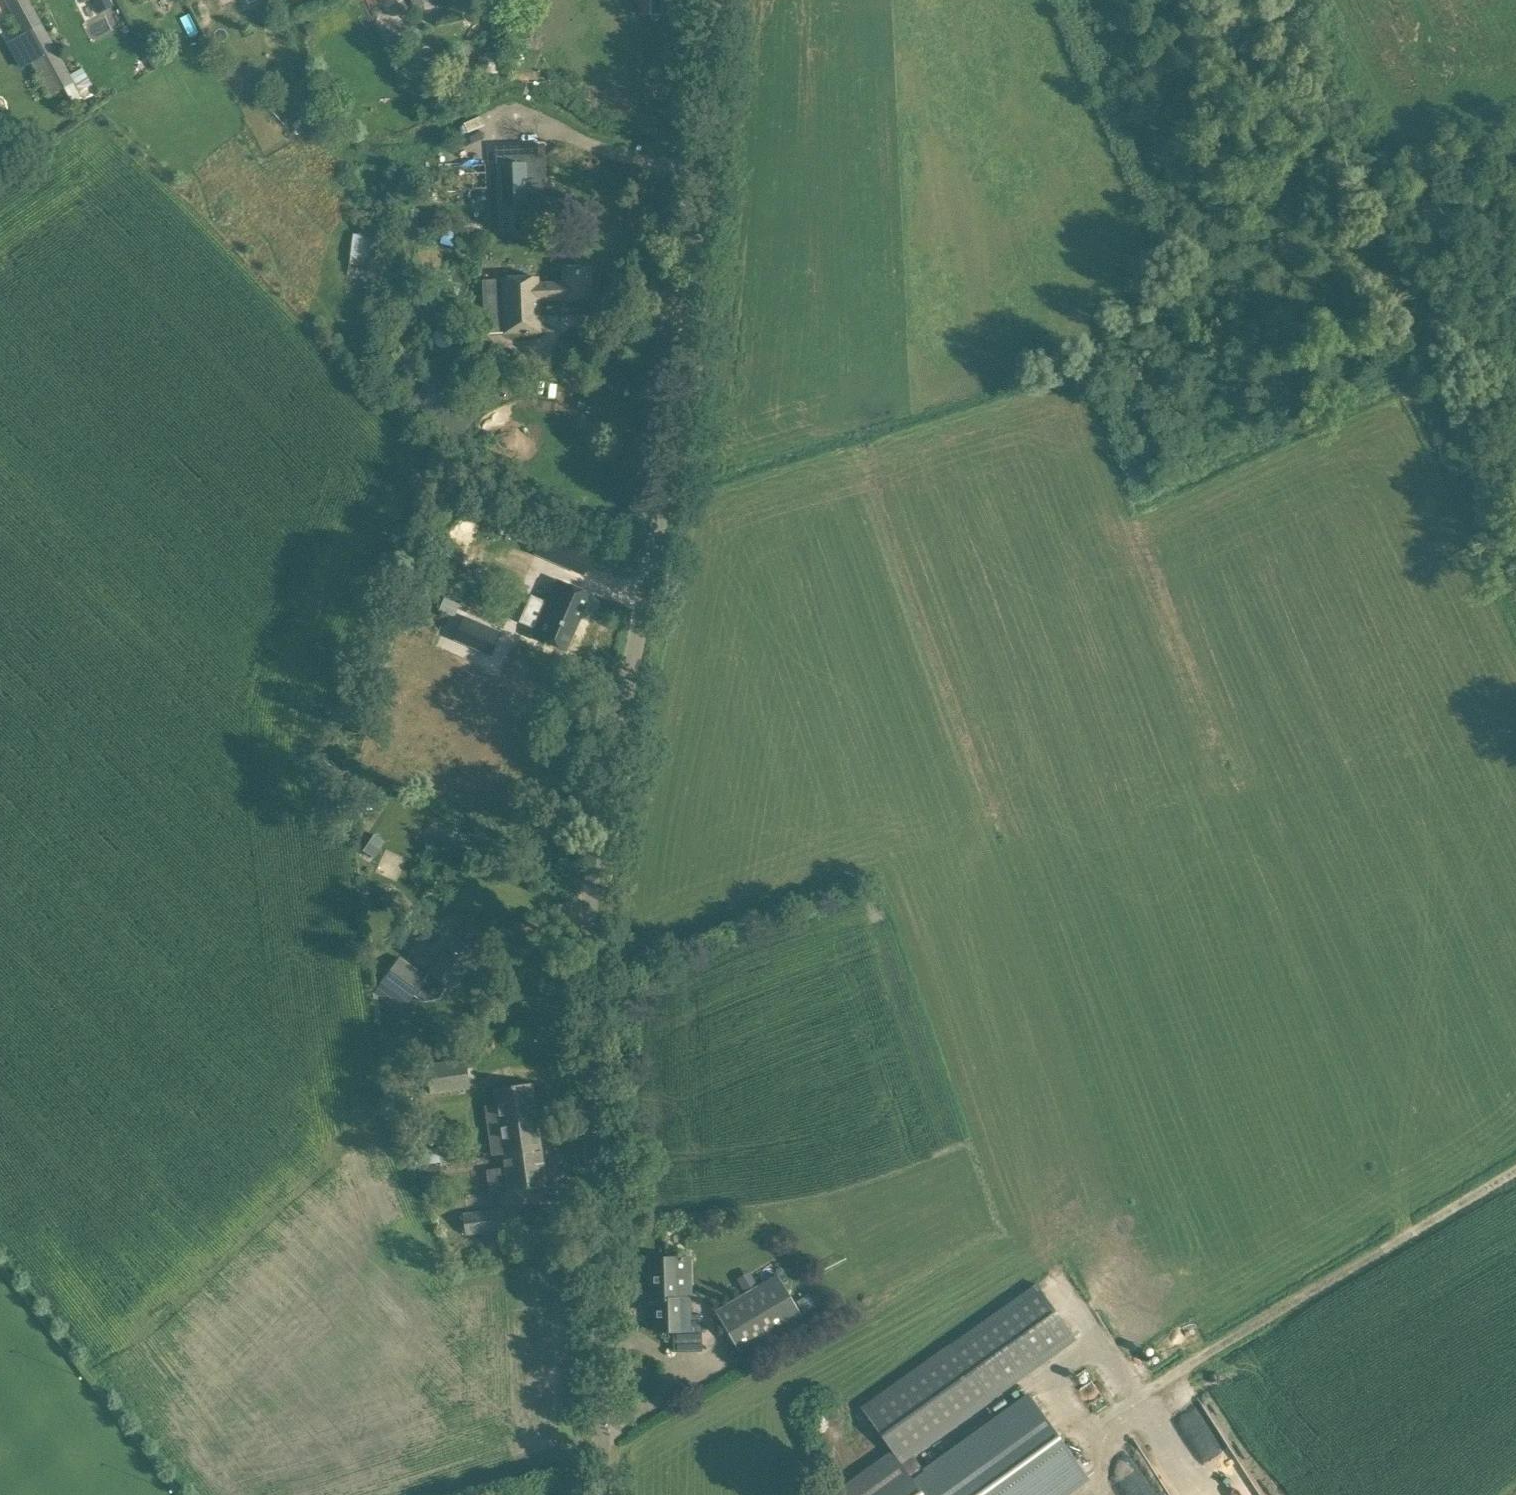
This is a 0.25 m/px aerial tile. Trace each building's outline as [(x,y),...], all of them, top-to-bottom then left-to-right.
[(24,33),(17,37),(50,97),(75,82),(29,0),(6,0),(24,33)] [(95,9),(112,1),(111,0),(91,0),(95,9)] [(440,9),(458,0),(436,0),(440,9)] [(637,8),(648,10),(650,0),(639,0),(637,8)] [(531,230),(530,221),(545,220),(543,162),(528,163),(526,146),(500,147),(501,164),(498,164),(501,231),(531,230)] [(473,255),(479,238),(482,228),(466,222),(462,232),(446,226),(429,276),(441,280),(448,256),(451,247),(473,255)] [(538,283),(538,299),(565,298),(565,300),(590,299),(589,267),(564,268),(565,283),(538,283)] [(528,278),(503,279),(505,316),(505,333),(524,332),(524,334),(529,334),(529,332),(540,331),(538,299),(538,283),(538,277),(528,278)] [(564,566),(572,546),(543,533),(534,553),(564,566)] [(531,595),(520,622),(536,629),(532,636),(566,651),(591,594),(563,582),(555,600),(550,598),(548,602),(531,595)] [(464,616),(454,639),(492,656),(502,633),(464,616)] [(429,971),(435,976),(451,988),(476,955),(454,939),(442,955),(429,971)] [(408,1002),(427,977),(399,957),(382,982),(408,1002)] [(470,1087),(466,1060),(426,1065),(430,1093),(470,1087)] [(541,1149),(539,1135),(532,1083),(494,1088),(499,1122),(489,1123),(493,1155),(503,1154),(504,1154),(541,1149)] [(490,1194),(527,1189),(547,1186),(541,1149),(504,1154),(505,1167),(486,1169),(490,1194)] [(441,1165),(420,1167),(422,1187),(442,1185),(441,1165)] [(466,1234),(506,1228),(503,1208),(463,1214),(466,1234)] [(688,1314),(688,1298),(693,1298),(691,1256),(676,1257),(651,1258),(652,1300),(655,1300),(655,1317),(665,1317),(665,1330),(673,1330),(674,1351),(703,1350),(702,1314),(688,1314)] [(778,1275),(760,1286),(750,1270),(737,1278),(746,1294),(716,1312),(740,1353),(803,1316),(778,1275)] [(902,1464),(913,1456),(988,1401),(1076,1339),(1037,1283),(863,1407),(896,1455),(902,1464)] [(1070,1451),(1030,1396),(925,1472),(913,1456),(902,1464),(896,1455),(838,1494),(1008,1494),(1070,1451)]
